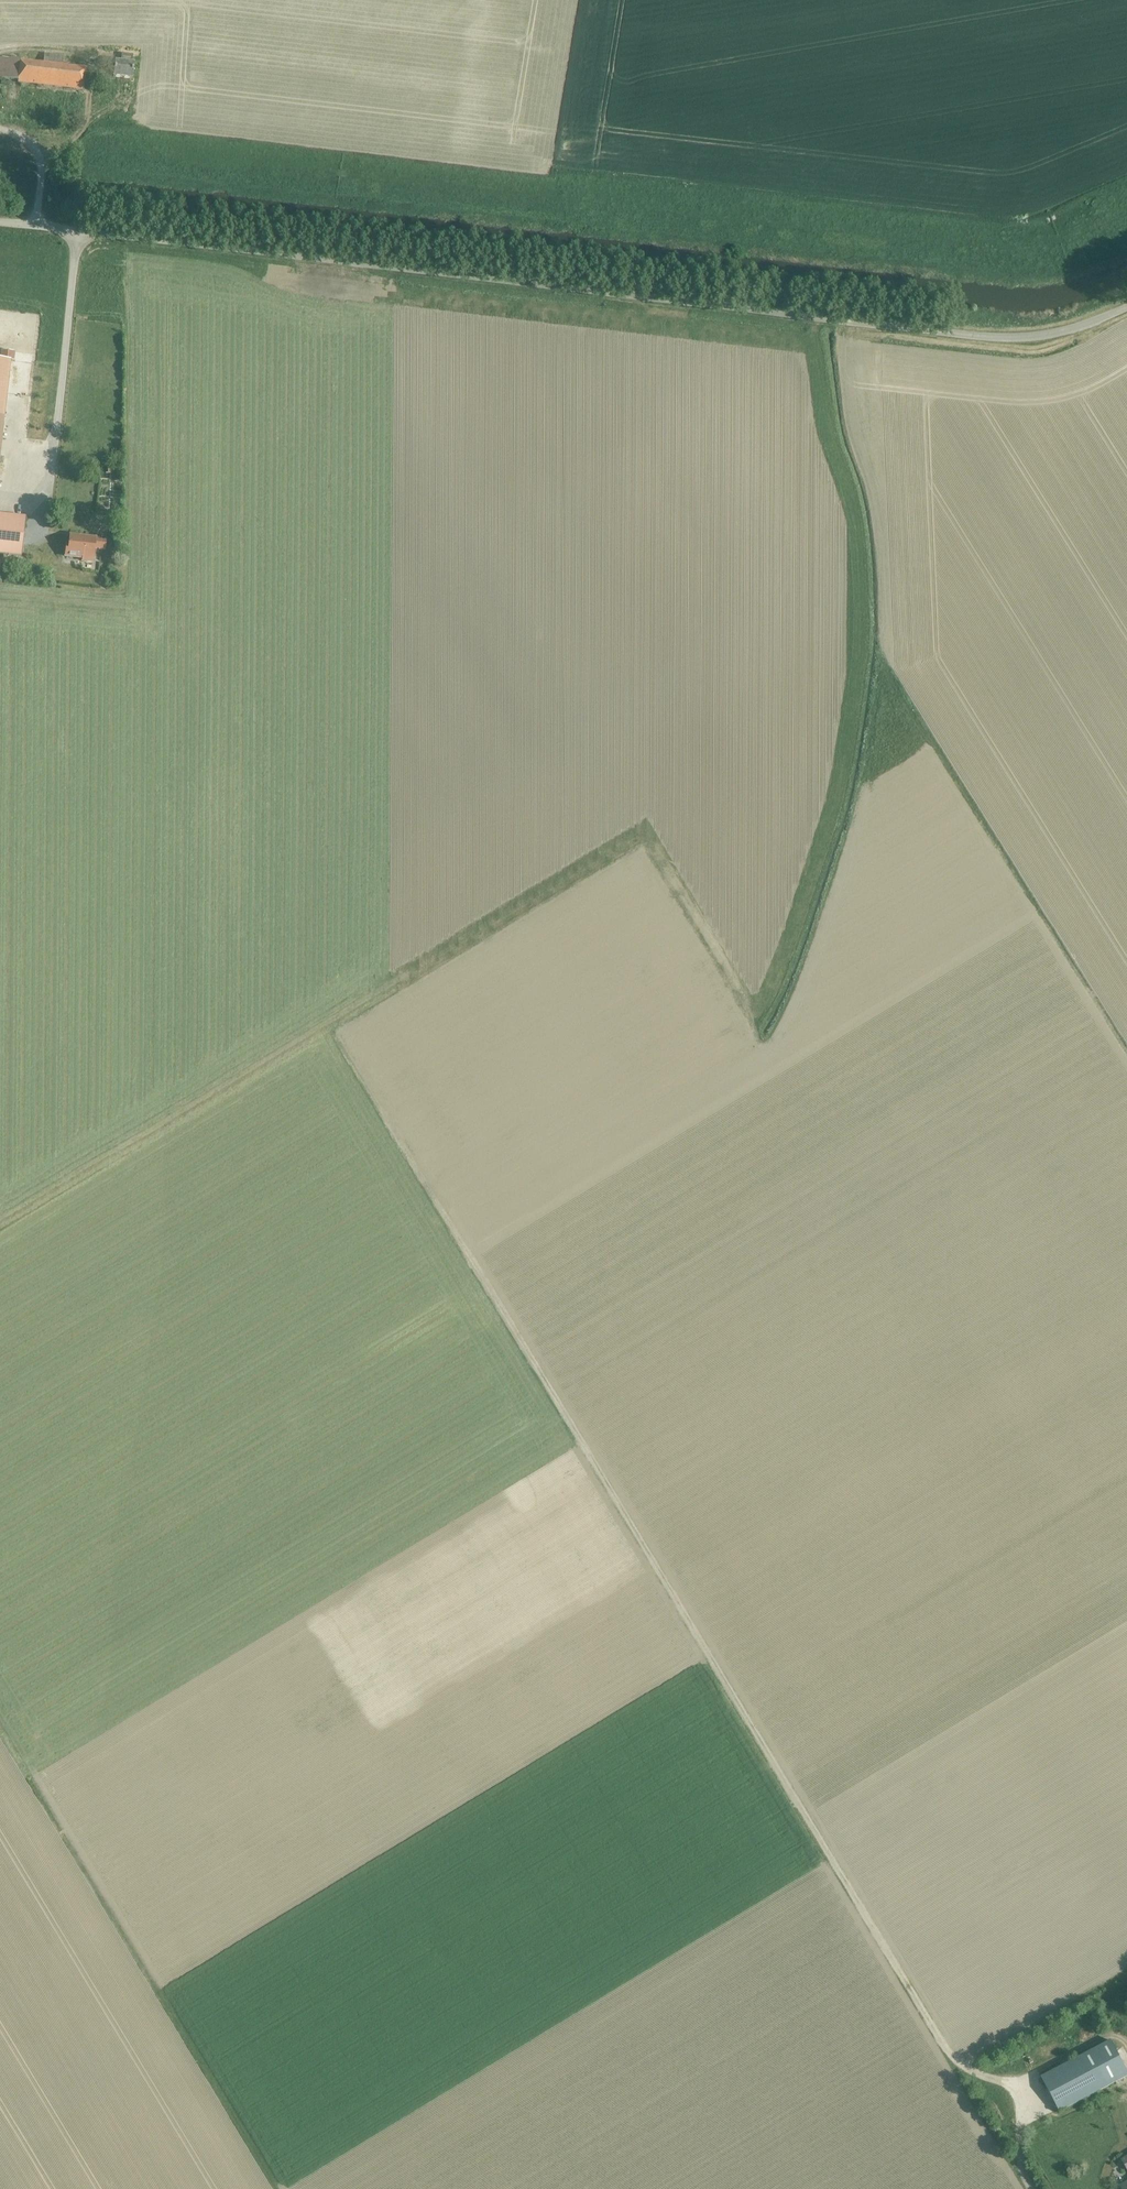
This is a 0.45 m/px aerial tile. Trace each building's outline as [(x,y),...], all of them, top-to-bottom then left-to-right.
[(114,61),(113,70),(112,76),(131,79),(133,63),(131,63),(132,55),(121,54),(120,61),(114,61)] [(42,63),(0,57),(0,77),(16,79),(16,82),(82,91),(85,68),(42,63)] [(4,417),(10,360),(11,352),(2,351),(1,359),(0,359),(0,454),(4,417)] [(22,556),(26,518),(0,515),(0,554),(22,556)] [(66,543),(65,554),(83,556),(83,560),(93,561),(95,548),(104,549),(105,540),(96,539),(96,537),(70,534),(69,543),(66,543)] [(108,568),(102,571),(107,582),(113,580),(108,568)] [(1126,2078),(1126,2075),(1109,2042),(1041,2078),(1060,2114),(1126,2078)]
